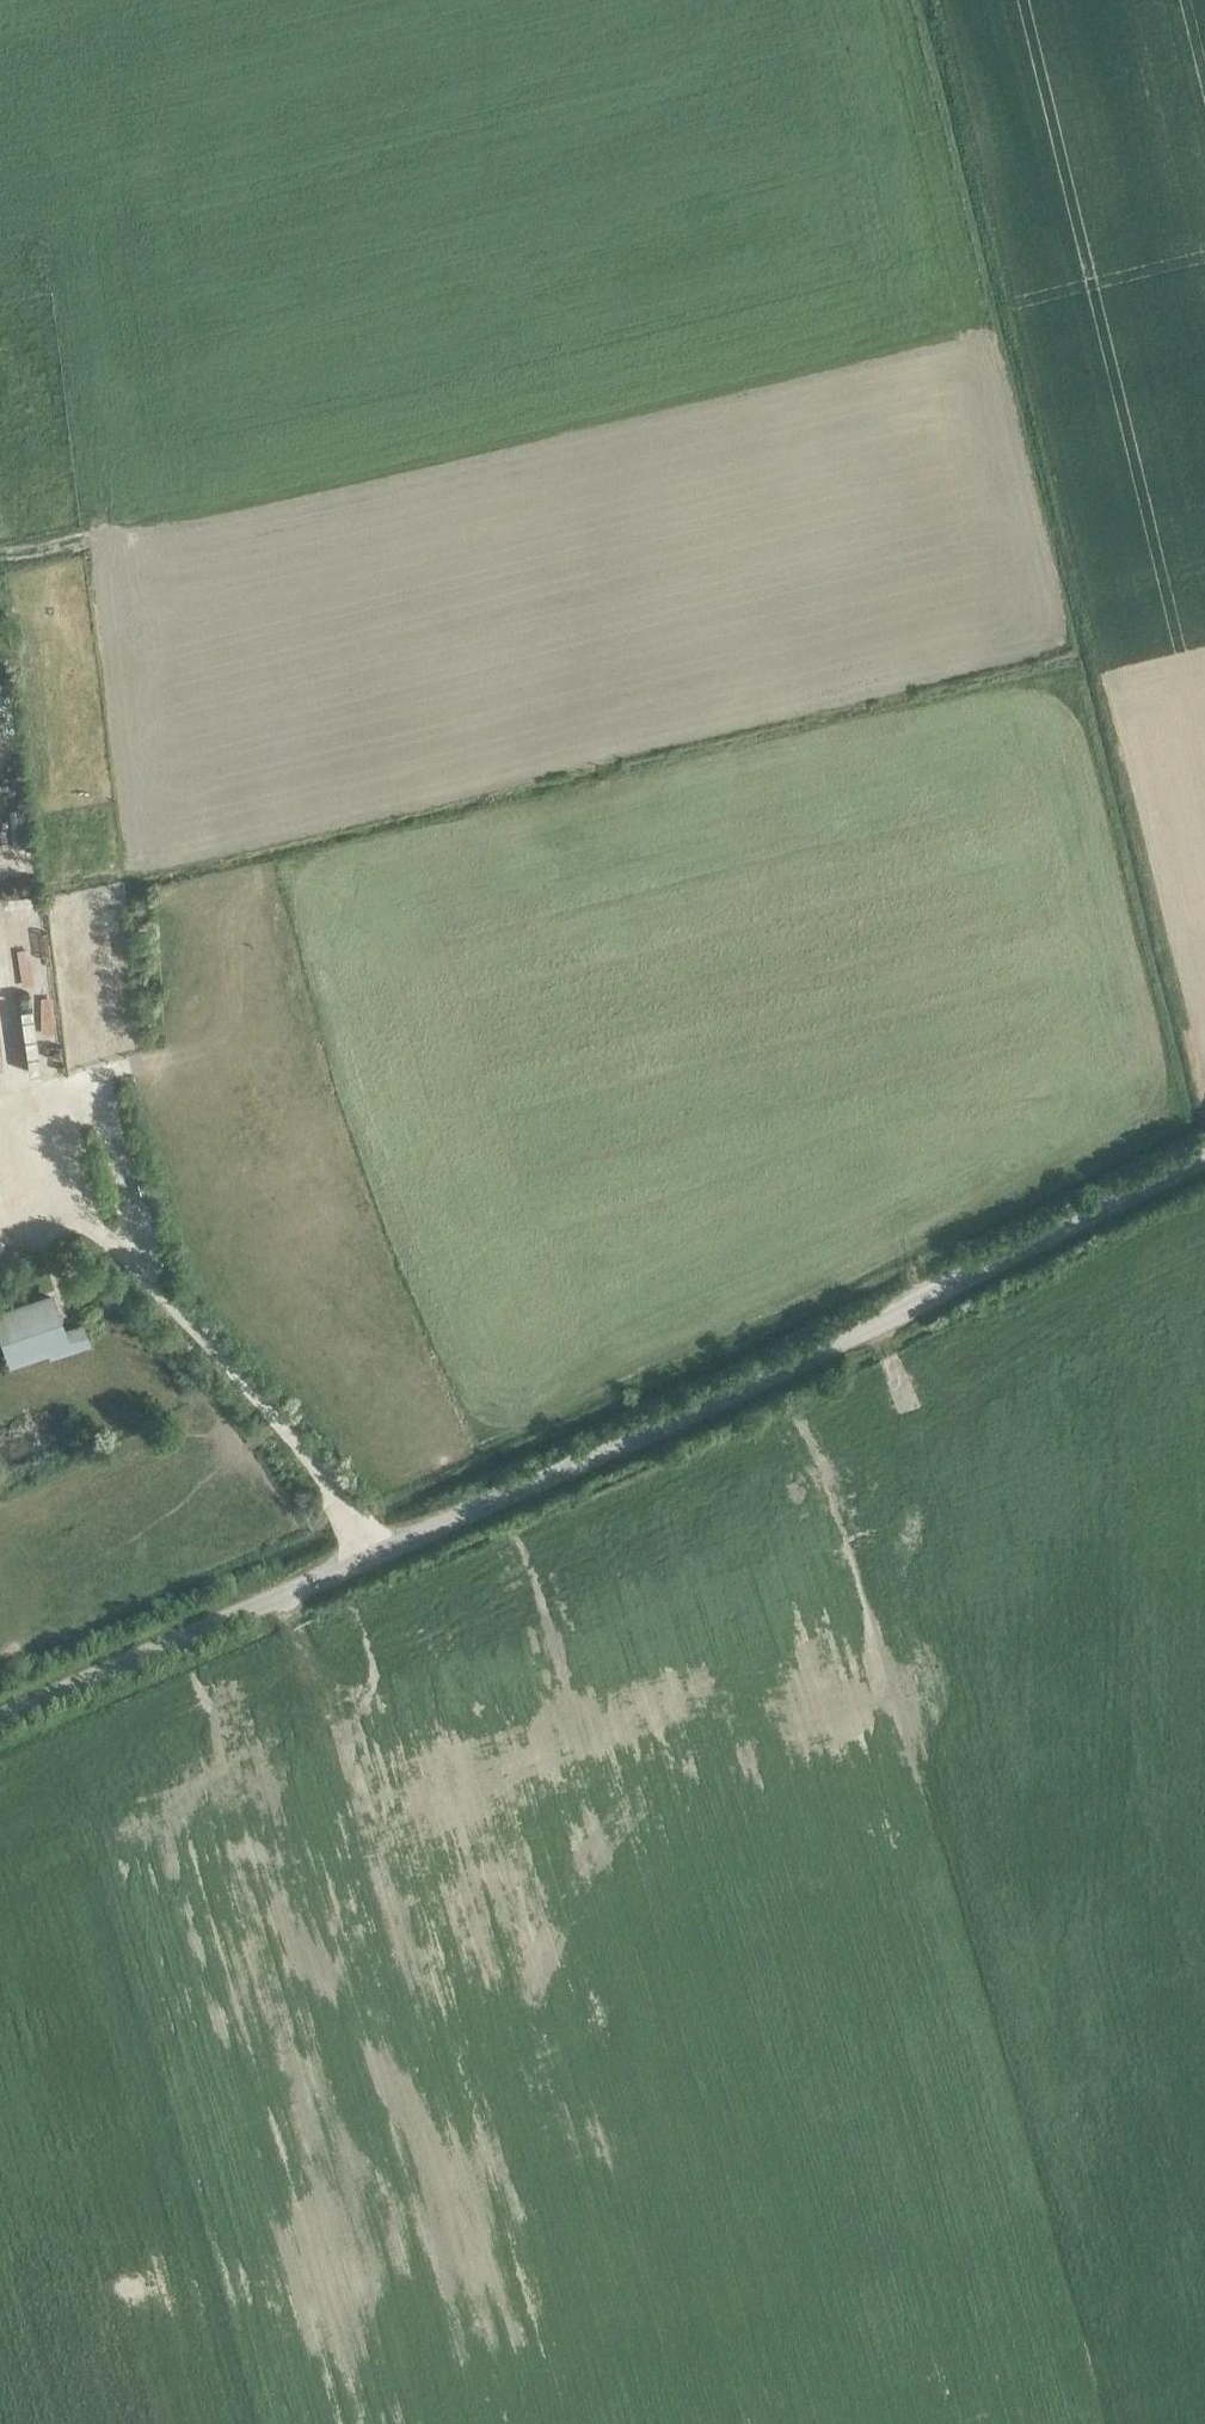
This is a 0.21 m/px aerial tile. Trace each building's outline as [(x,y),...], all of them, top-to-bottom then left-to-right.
[(13,1359),(52,1347),(54,1351),(85,1340),(81,1327),(63,1333),(51,1297),(0,1313),(0,1319),(13,1359)]
